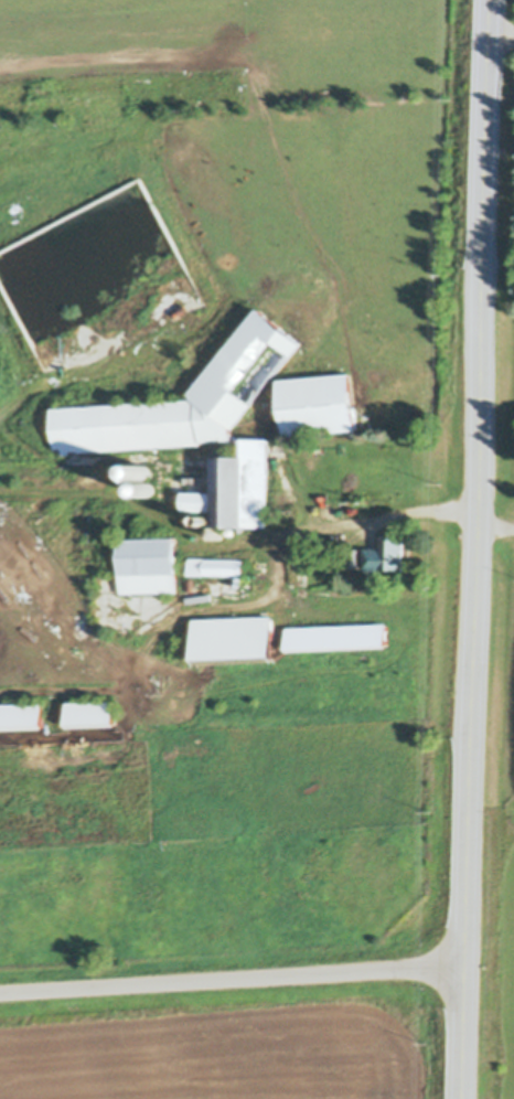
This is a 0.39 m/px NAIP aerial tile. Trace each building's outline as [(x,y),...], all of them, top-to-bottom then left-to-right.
[(207,513),(208,514),(210,515),(210,516),(210,518),(210,520),(208,521),(206,521),(205,522),(204,521),(203,521),(202,520),(201,519),(201,516),(202,515),(202,514),(203,513),(182,513),(183,494),(215,494),(215,461),(245,462),(245,451),(226,442),(201,444),(201,446),(78,454),(78,451),(69,452),(69,455),(63,456),(62,450),(55,450),(53,410),(116,407),(115,406),(119,406),(119,407),(129,406),(129,405),(133,405),(133,406),(144,405),(144,404),(147,404),(147,405),(158,405),(158,404),(161,403),(161,404),(172,404),(172,403),(175,402),(175,403),(186,403),(186,402),(190,401),(190,403),(193,402),(193,399),(190,396),(260,312),(303,348),(233,431),(232,430),(232,435),(246,441),(246,444),(269,441),(267,527),(244,530),(244,531),(222,531),(223,532),(225,534),(225,536),(225,538),(225,540),(224,540),(223,542),(222,542),(221,542),(218,542),(216,542),(215,541),(214,538),(214,537),(214,535),(214,534),(215,533),(216,532),(217,531),(214,531),(214,513),(207,513)] [(280,383),(351,376),(356,431),(286,438),(280,383)] [(272,405),(280,404),(281,414),(274,414),(272,405)] [(138,477),(137,476),(136,474),(135,473),(135,471),(135,469),(136,467),(137,466),(138,465),(140,463),(142,463),(144,463),(146,465),(147,466),(148,467),(149,469),(149,471),(148,473),(148,474),(147,476),(144,477),(143,477),(141,478),(139,477),(138,477)] [(142,492),(141,491),(140,490),(140,489),(140,487),(140,486),(141,483),(142,481),(143,481),(146,480),(148,480),(149,480),(150,481),(151,482),(153,483),(153,484),(153,487),(153,489),(153,491),(151,492),(150,493),(148,494),(146,494),(143,493),(142,492)] [(365,551),(381,551),(382,537),(404,538),(403,574),(364,573),(365,551)] [(121,543),(176,541),(178,593),(122,595),(121,543)] [(339,550),(358,550),(358,568),(339,568),(339,550)] [(313,554),(334,555),(333,568),(313,567),(313,554)] [(189,558),(205,558),(205,559),(244,561),(243,575),(205,575),(205,577),(189,577),(189,558)] [(128,623),(127,623),(125,623),(124,623),(122,622),(121,621),(120,620),(120,619),(120,618),(120,617),(120,616),(121,615),(122,613),(125,612),(126,612),(127,612),(128,613),(129,615),(130,616),(131,617),(131,618),(130,620),(130,621),(129,622),(128,623)] [(194,622),(272,618),(275,664),(195,669),(194,622)] [(128,634),(126,636),(125,636),(124,634),(122,634),(120,632),(120,631),(120,630),(120,628),(120,627),(121,626),(122,625),(125,625),(126,625),(127,625),(128,626),(129,626),(130,628),(131,629),(131,630),(130,631),(130,633),(129,634),(128,634)] [(288,630),(387,626),(388,651),(289,655),(288,630)] [(67,705),(115,703),(116,728),(68,730),(67,705)] [(43,730),(0,731),(0,706),(43,705),(43,730)]
